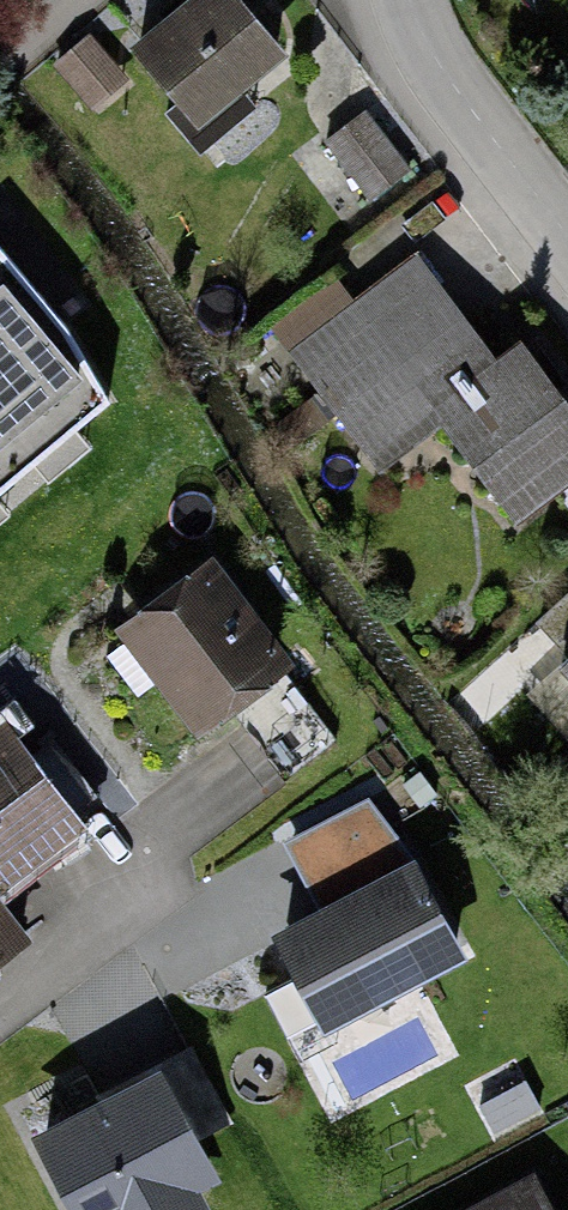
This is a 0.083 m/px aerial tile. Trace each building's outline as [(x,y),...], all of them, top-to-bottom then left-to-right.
[(133,50),(201,127),(288,52),(244,0),(191,0),(133,50)] [(89,33),(51,63),(87,109),(126,79),(89,33)] [(365,106),(318,142),(372,213),(420,177),(365,106)] [(269,326),(375,469),(444,419),(518,518),(558,489),(567,503),(567,401),(525,343),(501,361),(417,248),(354,294),(339,275),(269,326)] [(133,407),(0,251),(0,519),(133,407)] [(219,562),(118,632),(194,740),(233,713),(286,674),(295,670),(219,562)] [(548,614),(567,635),(567,595),(548,614)] [(286,674),(233,713),(282,778),(335,739),(286,674)] [(0,724),(0,974),(42,941),(5,895),(94,825),(9,717),(0,724)] [(381,799),(295,842),(332,916),(284,939),(325,1021),(459,954),(381,799)] [(32,1136),(70,1209),(214,1209),(205,1193),(226,1182),(196,1127),(222,1113),(191,1054),(32,1136)] [(462,1209),(554,1209),(533,1172),(462,1209)]
